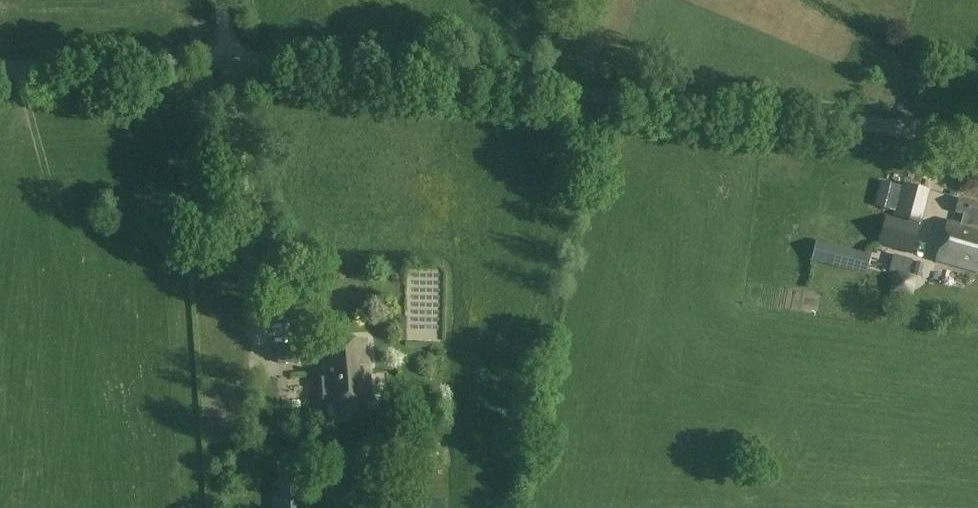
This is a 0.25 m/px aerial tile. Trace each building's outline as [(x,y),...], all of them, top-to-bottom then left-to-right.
[(897,211),(903,186),(883,181),(877,202),(887,204),(886,208),(897,211)] [(895,217),(919,223),(928,188),(904,183),(895,217)] [(963,215),(977,219),(977,204),(959,198),(954,213),(963,215)] [(887,215),(879,241),(911,252),(920,226),(887,215)] [(947,222),(937,261),(977,271),(977,219),(963,215),(961,225),(947,222)] [(870,255),(817,242),(812,261),(865,275),(870,255)] [(918,275),(897,270),(892,291),(913,296),(918,275)] [(319,403),(327,402),(327,405),(371,401),(366,340),(323,344),(325,373),(316,374),(319,403)] [(284,507),(316,507),(313,478),(282,481),(284,507)]
